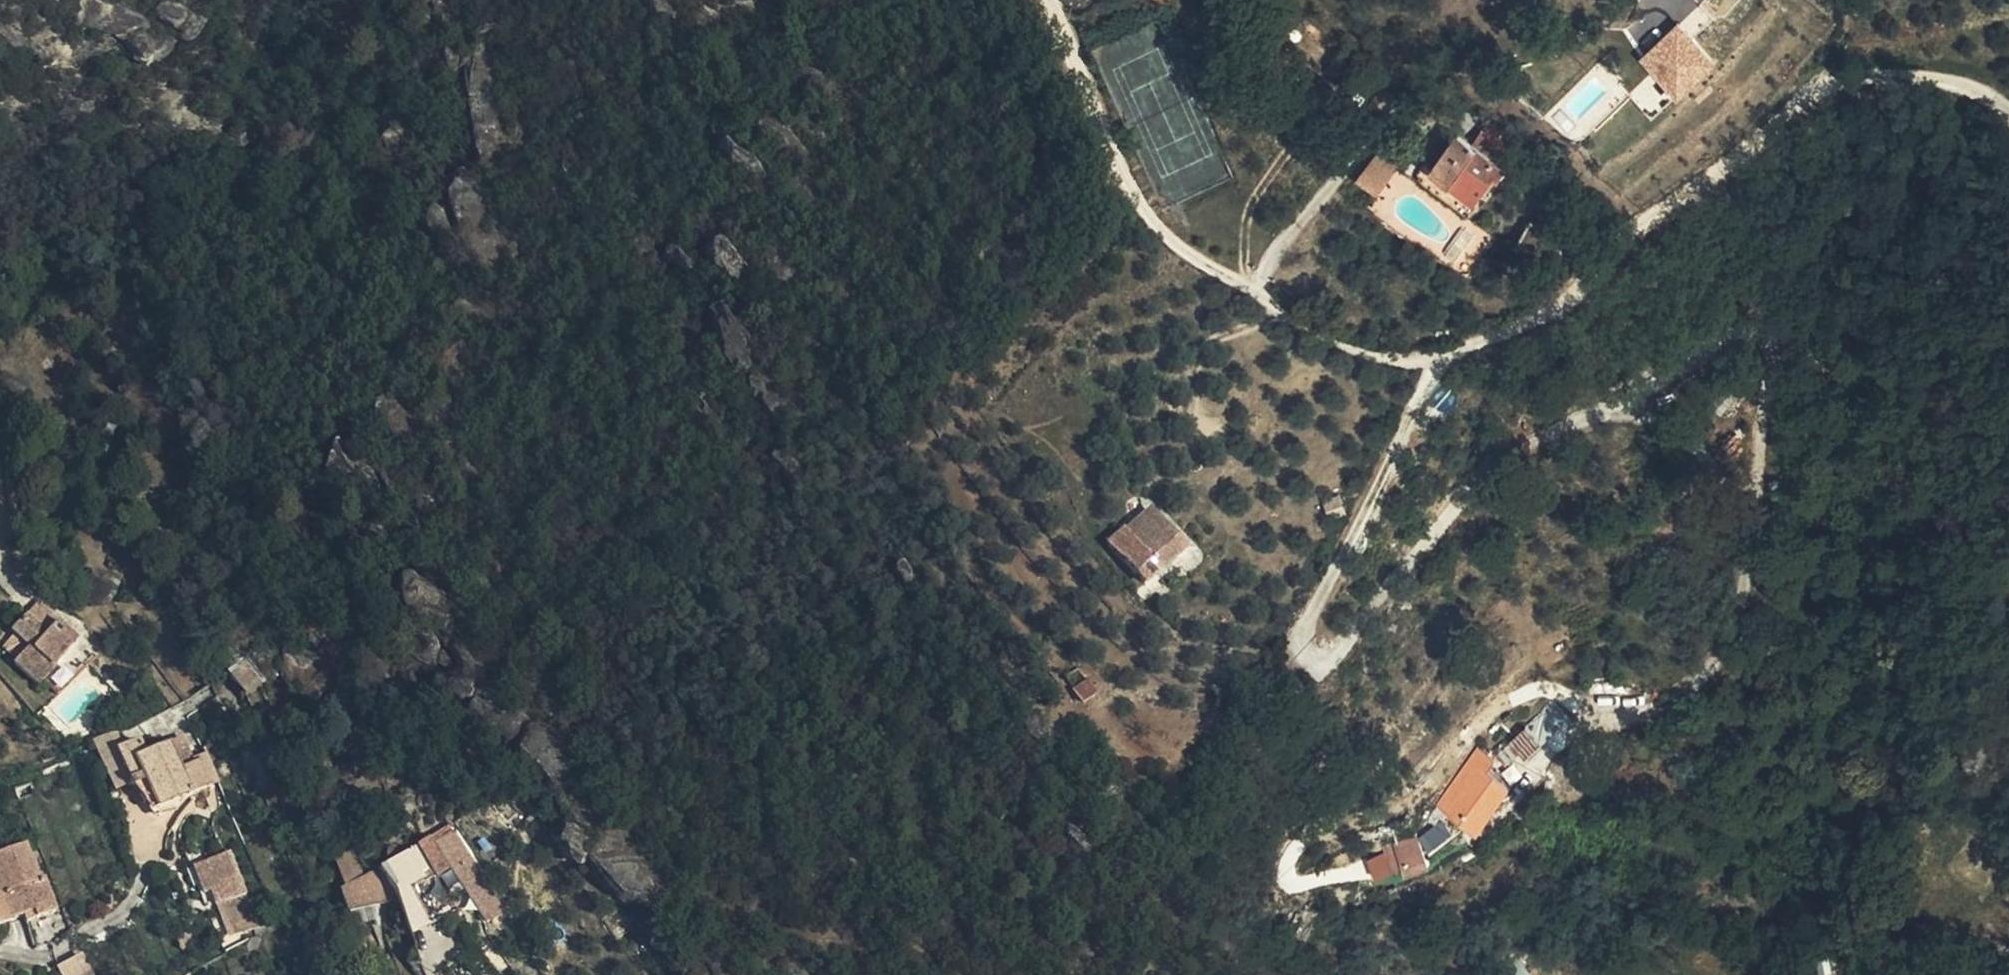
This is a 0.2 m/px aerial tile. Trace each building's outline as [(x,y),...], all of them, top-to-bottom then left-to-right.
[(1636,61),(1675,103),(1717,65),(1679,23),(1636,61)] [(1468,141),(1499,164),(1516,139),(1486,118),(1468,141)] [(1468,141),(1456,132),(1430,167),(1473,199),(1499,164),(1468,141)] [(1382,191),(1398,166),(1381,156),(1365,180),(1382,191)] [(1148,511),(1124,532),(1131,540),(1155,518),(1148,511)] [(1131,540),(1124,532),(1108,547),(1143,585),(1182,549),(1155,518),(1131,540)] [(422,657),(438,661),(453,603),(408,592),(399,628),(427,636),(422,657)] [(56,623),(36,605),(25,616),(46,635),(56,623)] [(11,632),(14,635),(29,649),(17,664),(14,666),(38,688),(43,681),(58,695),(87,664),(71,649),(77,642),(56,623),(46,635),(25,616),(11,632)] [(29,649),(14,635),(1,649),(17,664),(29,649)] [(243,657),(228,669),(249,693),(264,680),(243,657)] [(1088,682),(1072,694),(1081,707),(1098,695),(1088,682)] [(1510,742),(1511,743),(1521,752),(1526,758),(1542,743),(1526,727),(1510,742)] [(179,772),(191,766),(180,741),(167,747),(179,772)] [(252,741),(236,748),(256,793),(272,786),(252,741)] [(1521,752),(1511,743),(1498,757),(1507,766),(1521,752)] [(198,782),(191,766),(179,772),(167,747),(142,757),(137,744),(118,753),(132,785),(142,781),(156,811),(207,787),(203,779),(198,782)] [(1446,810),(1479,833),(1496,809),(1501,813),(1517,791),(1487,768),(1491,763),(1484,758),(1446,810)] [(151,813),(156,811),(142,781),(132,785),(151,813)] [(1496,809),(1479,833),(1490,841),(1507,817),(1501,813),(1496,809)] [(1418,833),(1387,847),(1397,870),(1428,857),(1418,833)] [(473,905),(491,893),(473,865),(450,834),(433,846),(473,905)] [(0,855),(0,925),(22,917),(25,923),(54,911),(42,879),(36,882),(23,846),(0,855)] [(434,877),(417,847),(401,857),(418,886),(434,877)] [(228,853),(204,863),(212,885),(216,884),(228,913),(249,904),(228,853)] [(370,874),(342,888),(338,890),(347,915),(367,910),(386,905),(370,874)] [(449,903),(434,877),(418,886),(434,912),(449,903)] [(505,916),(491,893),(473,905),(480,914),(483,912),(492,924),(505,916)] [(81,950),(57,963),(63,974),(94,974),(81,950)]
